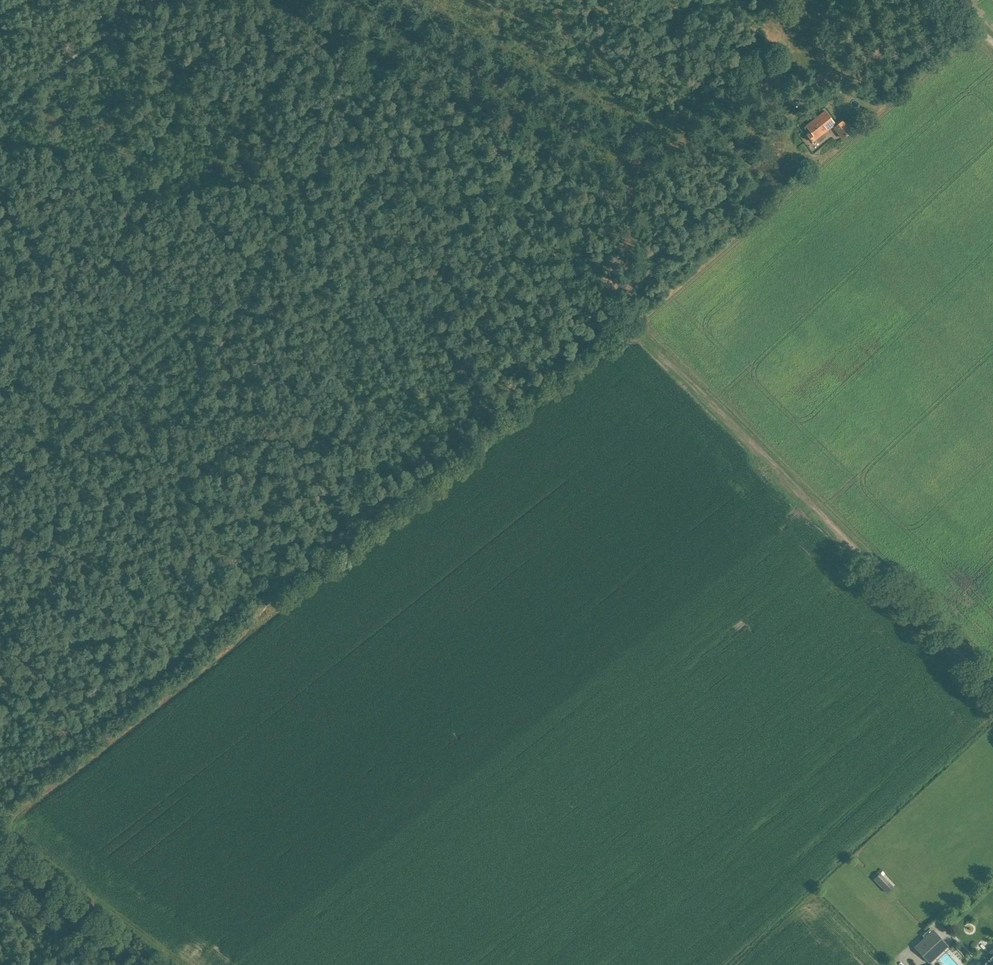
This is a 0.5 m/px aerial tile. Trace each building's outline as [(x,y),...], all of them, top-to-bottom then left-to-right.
[(836,123),(831,118),(825,110),(804,127),(809,133),(807,134),(813,141),(836,123)] [(834,128),(843,139),(852,131),(844,120),(834,128)] [(894,886),(880,872),(873,879),(887,893),(894,886)] [(854,921),(862,929),(865,926),(858,918),(854,921)] [(930,928),(922,935),(925,937),(932,930),(930,928)] [(915,947),(929,961),(947,944),(934,929),(932,930),(925,937),(915,947)] [(977,964),(992,964),(992,948),(976,964),(977,964)]
